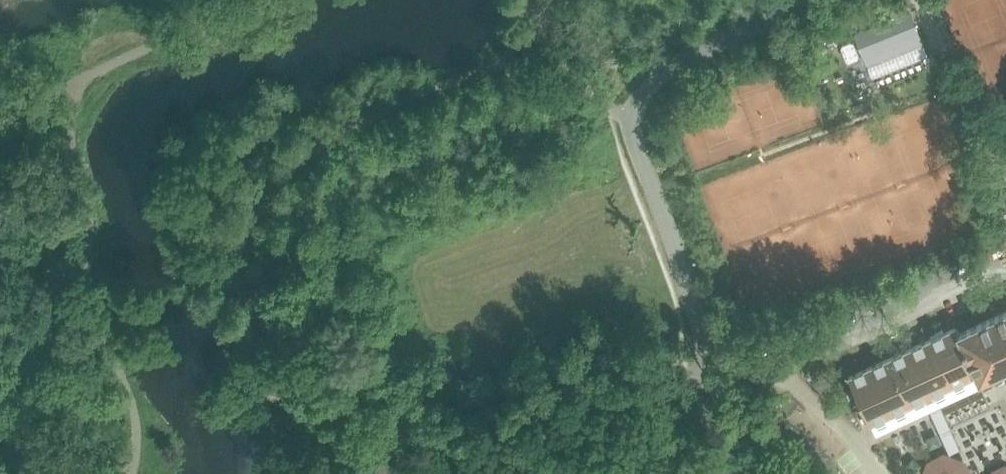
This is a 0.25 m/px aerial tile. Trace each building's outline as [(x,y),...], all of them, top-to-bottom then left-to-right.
[(865,12),(874,8),(871,0),(860,0),(865,12)] [(852,59),(910,35),(918,32),(908,10),(842,36),(852,59)] [(958,332),(955,326),(848,375),(870,423),(925,398),(927,402),(937,397),(935,393),(976,374),(979,380),(1005,368),(1005,369),(1005,311),(958,332)]
